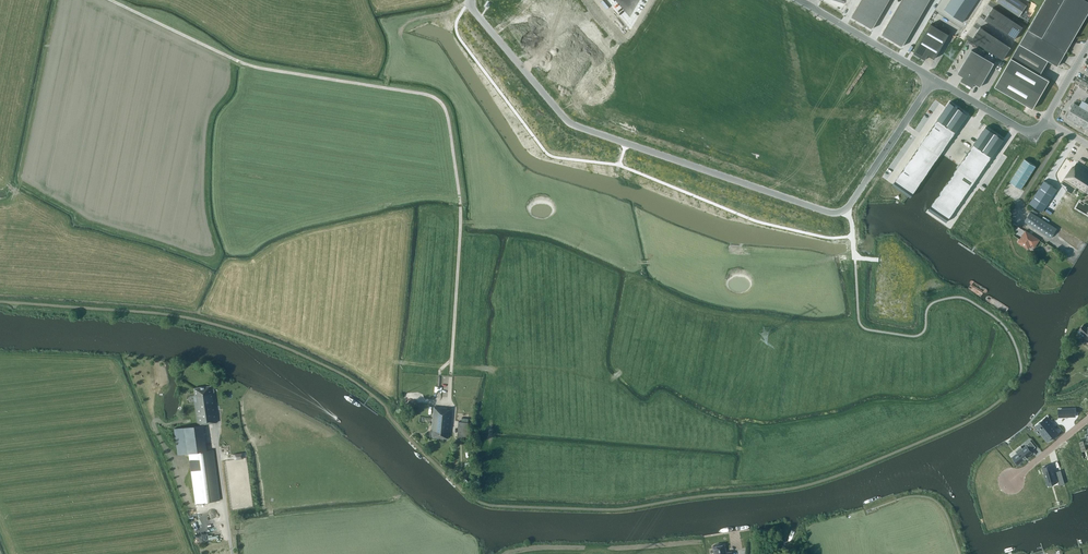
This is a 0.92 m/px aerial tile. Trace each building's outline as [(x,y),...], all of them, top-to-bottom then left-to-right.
[(889,0),(860,0),(851,15),(871,28),(889,0)] [(881,34),(901,46),(929,0),(901,0),(881,34)] [(944,9),(963,21),(977,0),(950,0),(944,9)] [(995,86),(1033,108),(1050,79),(1040,74),(1048,60),(1058,65),(1087,13),(1087,0),(1045,0),(995,86)] [(1019,0),(998,0),(997,1),(1020,16),(1027,5),(1019,0)] [(993,7),(985,19),(1015,39),(1023,26),(993,7)] [(914,52),(918,55),(917,55),(918,55),(925,59),(927,57),(927,56),(928,54),(935,58),(949,34),(931,23),(914,52)] [(980,27),(972,39),(1003,60),(1011,47),(980,27)] [(971,49),(958,73),(963,76),(961,80),(972,87),(975,83),(980,86),(994,63),(971,49)] [(941,115),(935,123),(953,136),(959,127),(961,123),(962,123),(968,114),(950,102),(943,111),(944,111),(941,115)] [(1087,130),(1087,111),(1074,102),(1066,116),(1087,130)] [(923,140),(921,144),(939,156),(942,152),(944,148),(953,136),(935,123),(934,124),(935,124),(932,128),(932,127),(931,128),(932,128),(929,132),(927,136),(926,136),(924,140),(923,140)] [(960,164),(957,168),(975,181),(978,176),(977,176),(980,173),(986,164),(988,161),(989,161),(995,152),(995,151),(997,148),(998,148),(1004,139),(986,126),(979,135),(980,136),(977,139),(970,148),(971,149),(968,152),(962,161),(960,164)] [(893,184),(911,197),(911,196),(913,193),(914,192),(916,189),(917,188),(916,188),(919,185),(919,184),(922,180),(922,181),(922,180),(924,176),(925,177),(925,176),(927,172),(927,173),(928,172),(930,168),(930,169),(931,168),(930,168),(933,164),(936,160),(938,156),(939,156),(921,144),(920,144),(921,144),(918,148),(917,148),(918,148),(915,152),(915,153),(913,156),(912,156),(912,157),(910,160),(909,160),(909,161),(907,164),(906,164),(907,165),(904,168),(904,169),(901,172),(898,176),(898,177),(896,180),(895,180),(896,181),(893,184)] [(1025,158),(1010,181),(1021,188),(1036,165),(1025,158)] [(1076,163),(1073,168),(1072,167),(1064,179),(1087,194),(1087,193),(1087,171),(1076,163)] [(929,209),(928,209),(947,222),(947,221),(949,217),(949,218),(950,217),(949,217),(952,213),(952,214),(953,213),(952,213),(955,209),(957,205),(958,205),(960,201),(961,201),(963,197),(964,197),(963,197),(966,193),(967,193),(966,192),(969,189),(969,188),(971,185),(972,185),(972,184),(974,181),(975,181),(957,168),(956,169),(957,169),(954,172),(954,173),(952,176),(951,176),(951,177),(949,180),(948,180),(948,181),(946,184),(945,185),(946,185),(943,189),(943,188),(942,189),(943,189),(940,193),(940,192),(940,193),(938,197),(937,196),(937,197),(935,201),(934,200),(934,201),(932,205),(931,205),(932,205),(929,209)] [(1057,188),(1044,180),(1029,203),(1042,211),(1057,188)] [(1057,228),(1030,211),(1024,220),(1051,237),(1057,228)] [(1010,228),(1013,230),(1017,225),(1013,223),(1015,220),(1011,217),(1008,223),(1011,225),(1010,228)] [(1025,230),(1018,242),(1028,248),(1030,244),(1034,247),(1039,239),(1025,230)] [(1079,330),(1078,331),(1078,332),(1079,334),(1081,334),(1082,333),(1086,336),(1085,337),(1087,340),(1087,327),(1087,328),(1083,325),(1079,329),(1079,330)] [(218,421),(216,407),(214,396),(212,384),(194,387),(195,395),(194,395),(198,424),(218,421)] [(432,431),(432,432),(429,432),(429,436),(448,438),(449,432),(450,432),(453,409),(447,409),(447,408),(434,407),(432,428),(431,429),(431,431),(432,431)] [(1075,408),(1061,409),(1062,417),(1075,416),(1075,408)] [(1039,423),(1036,426),(1042,433),(1041,433),(1047,440),(1051,437),(1051,438),(1052,437),(1052,436),(1056,433),(1051,426),(1053,424),(1047,417),(1044,420),(1043,420),(1042,421),(1039,423)] [(457,437),(467,437),(468,422),(458,421),(457,437)] [(202,450),(199,425),(175,427),(178,453),(189,452),(195,502),(220,499),(213,449),(202,450)] [(1017,453),(1014,456),(1015,457),(1018,462),(1017,463),(1017,464),(1019,462),(1024,458),(1025,459),(1025,458),(1026,457),(1027,457),(1027,456),(1032,452),(1030,449),(1031,448),(1032,449),(1036,447),(1031,440),(1027,443),(1028,444),(1023,448),(1021,446),(1015,451),(1017,453)] [(1052,464),(1042,467),(1047,482),(1056,479),(1054,472),(1052,464)] [(1033,491),(1024,494),(1029,511),(1039,509),(1038,505),(1044,503),(1042,497),(1036,499),(1033,491)] [(713,546),(714,553),(732,553),(731,551),(726,552),(724,544),(721,545),(721,544),(716,544),(716,545),(713,546)]
